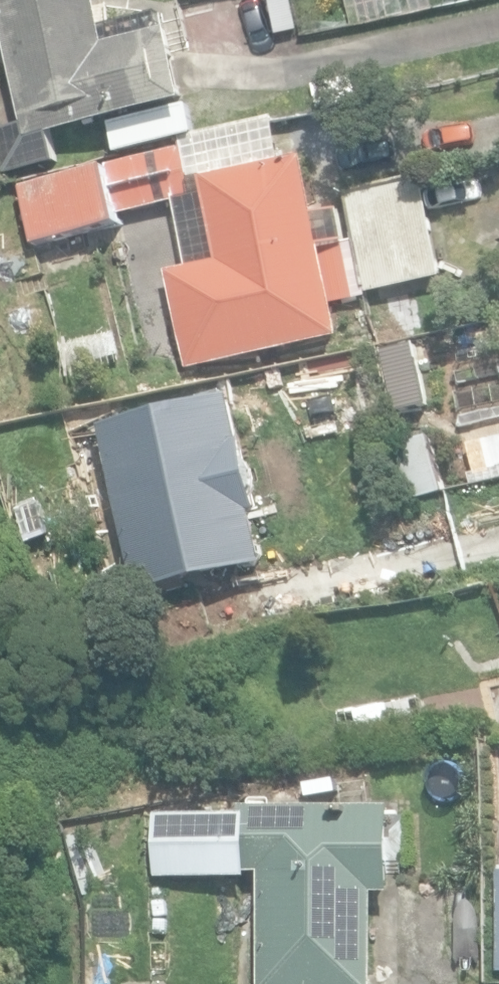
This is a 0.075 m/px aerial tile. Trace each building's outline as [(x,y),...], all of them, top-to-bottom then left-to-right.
[(27,137),(189,101),(174,31),(167,32),(163,13),(107,26),(101,0),(0,0),(0,19),(27,137)] [(168,269),(188,368),(342,336),(335,301),(366,295),(354,238),(349,240),(343,207),(318,212),(306,155),(284,159),(275,116),(108,150),(112,169),(21,188),(32,244),(124,225),(122,213),(175,202),(188,265),(168,269)] [(348,190),(369,291),(444,275),(423,174),(348,190)] [(127,356),(120,329),(65,344),(73,371),(127,356)] [(391,410),(429,402),(416,344),(379,352),(391,410)] [(98,423),(137,594),(269,565),(257,514),(264,513),(237,392),(98,423)] [(411,496),(445,488),(432,434),(399,442),(411,496)] [(393,805),(241,806),(241,813),(157,814),(158,875),(262,874),(263,983),(375,983),(374,893),(394,893),(393,805)]
